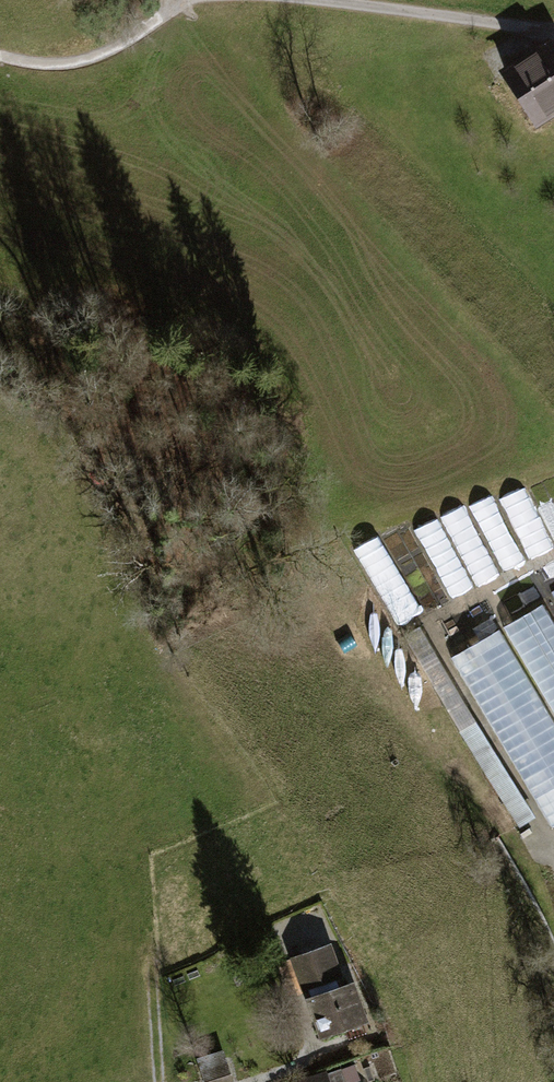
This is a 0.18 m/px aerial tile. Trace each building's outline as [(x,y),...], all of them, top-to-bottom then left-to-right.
[(548,31),(496,64),(535,126),(553,113),(553,41),(548,31)] [(454,666),(553,836),(553,835),(553,624),(547,612),(454,666)] [(329,943),(288,959),(302,994),(343,977),(329,943)] [(353,993),(310,1004),(320,1044),(364,1033),(353,993)] [(189,1060),(196,1081),(228,1081),(219,1051),(189,1060)] [(286,1079),(287,1081),(325,1081),(323,1071),(286,1079)]
